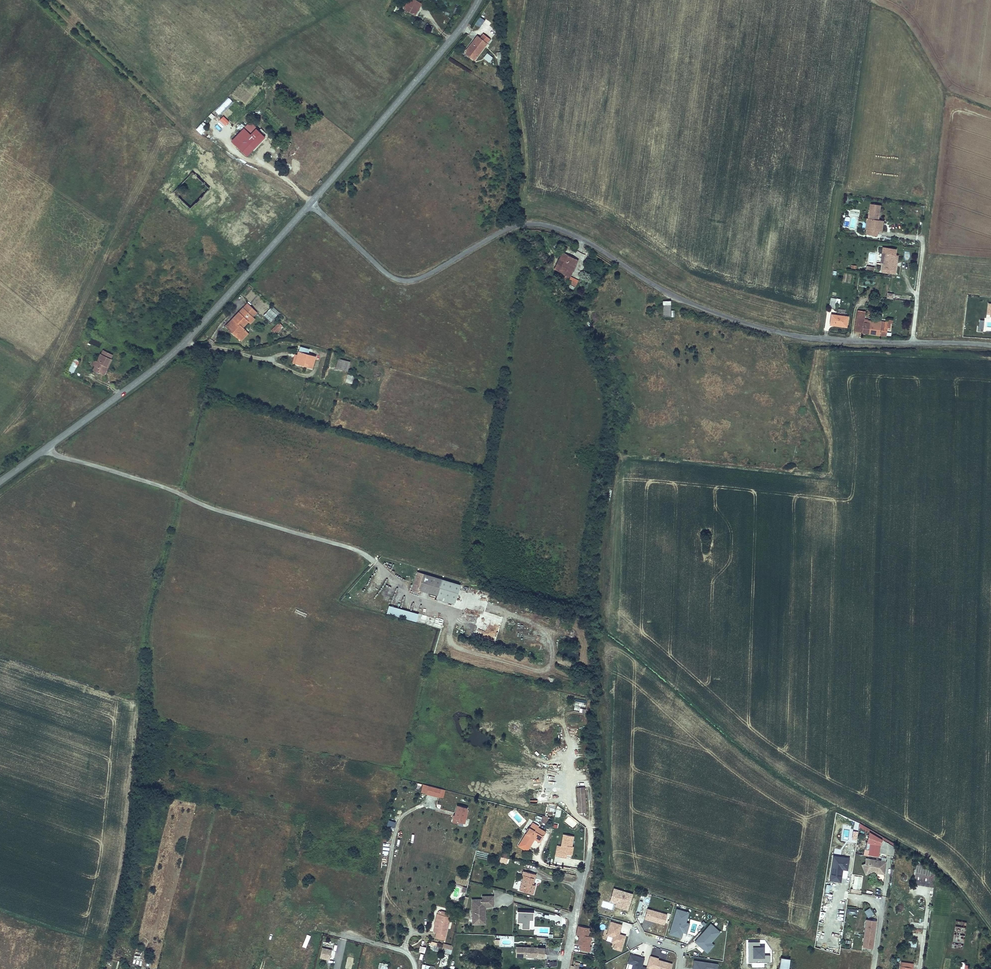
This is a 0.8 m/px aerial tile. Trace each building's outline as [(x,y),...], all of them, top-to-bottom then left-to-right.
[(420,3),(414,0),(409,0),(404,8),(415,14),(417,10),(416,9),(420,3)] [(474,60),(487,44),(478,36),(466,50),(467,51),(470,53),(468,55),(474,60)] [(254,149),(265,137),(262,134),(257,130),(256,129),(250,135),(246,139),(244,140),(245,141),(241,144),(250,152),(253,149),(254,149)] [(250,152),(241,144),(238,141),(235,144),(247,155),(250,152)] [(879,230),(880,220),(879,220),(881,205),(871,204),(869,219),(868,218),(866,228),(867,229),(866,234),(878,235),(879,230)] [(565,253),(561,251),(553,268),(558,270),(565,253)] [(565,253),(558,270),(565,273),(568,274),(575,257),(565,253)] [(895,274),(896,265),(894,265),(895,255),(887,253),(885,264),(883,263),(882,272),(895,274)] [(570,275),(565,273),(564,276),(561,274),(558,280),(574,287),(579,277),(571,274),(570,275)] [(655,294),(647,294),(649,309),(661,308),(660,303),(656,303),(655,294)] [(671,301),(663,301),(663,317),(671,316),(671,301)] [(257,312),(248,303),(243,308),(252,317),(257,312)] [(263,315),(270,322),(279,313),(272,306),(263,315)] [(242,327),(248,321),(252,317),(243,308),(233,319),(235,321),(228,328),(232,332),(234,331),(236,333),(235,334),(238,338),(245,330),(242,327)] [(846,327),(848,317),(831,314),(830,325),(835,325),(842,326),(846,327)] [(890,328),(890,323),(891,323),(887,322),(873,320),(873,321),(868,321),(867,321),(867,323),(864,323),(864,319),(865,318),(857,317),(855,331),(863,333),(868,333),(880,335),(886,336),(887,327),(890,328)] [(228,328),(235,321),(233,319),(226,326),(228,328)] [(276,332),(282,326),(279,323),(273,329),(276,332)] [(241,340),(248,333),(245,330),(238,338),(241,340)] [(286,342),(281,358),(299,363),(301,352),(293,350),(295,344),(286,342)] [(108,367),(112,359),(110,358),(112,354),(104,350),(102,354),(101,353),(97,361),(96,360),(96,361),(95,360),(92,365),(95,366),(93,370),(102,374),(106,366),(108,367)] [(324,354),(321,363),(334,367),(336,358),(324,354)] [(338,358),(335,368),(348,371),(350,361),(338,358)] [(73,374),(79,361),(74,359),(68,371),(73,374)] [(347,374),(345,382),(352,384),(355,376),(347,374)] [(428,574),(404,566),(399,585),(407,588),(408,585),(424,590),(428,574)] [(447,580),(428,574),(424,590),(422,593),(441,599),(447,580)] [(405,608),(375,600),(373,608),(403,617),(405,608)] [(574,710),(585,712),(586,708),(585,708),(586,701),(575,700),(574,710)] [(563,801),(570,800),(565,775),(558,776),(560,785),(563,784),(565,796),(562,796),(563,801)] [(423,785),(422,793),(439,796),(440,788),(423,785)] [(577,813),(586,813),(586,787),(576,787),(577,813)] [(465,825),(468,808),(455,805),(452,823),(465,825)] [(532,825),(521,818),(517,816),(518,815),(516,814),(505,833),(514,838),(518,830),(526,835),(532,825)] [(534,820),(547,823),(548,818),(536,814),(534,820)] [(543,838),(541,850),(547,851),(547,847),(552,848),(555,849),(557,840),(558,840),(559,830),(549,828),(547,838),(543,838)] [(875,845),(882,846),(883,838),(877,834),(875,845)] [(855,851),(855,856),(850,857),(855,866),(864,863),(873,864),(875,854),(855,851)] [(499,862),(507,864),(509,854),(502,852),(499,862)] [(905,859),(902,877),(923,880),(924,869),(907,855),(905,859)] [(832,856),(829,881),(841,882),(843,870),(848,871),(850,858),(832,856)] [(509,865),(508,869),(509,870),(505,884),(519,888),(521,879),(519,879),(522,869),(509,865)] [(518,891),(533,895),(536,885),(534,884),(536,875),(524,871),(518,891)] [(607,905),(628,911),(633,894),(612,888),(607,905)] [(458,894),(458,915),(469,915),(469,905),(468,905),(468,901),(471,901),(479,901),(479,891),(468,891),(468,894),(458,894)] [(472,919),(471,901),(468,901),(468,905),(469,905),(469,915),(458,915),(458,919),(472,919)] [(423,906),(422,912),(424,913),(421,927),(423,927),(422,932),(432,934),(438,910),(426,906),(423,906)] [(686,922),(689,912),(676,908),(668,935),(682,938),(683,932),(687,933),(690,923),(686,922)] [(536,916),(546,918),(548,912),(538,909),(536,916)] [(644,920),(665,924),(667,913),(647,909),(644,920)] [(529,929),(530,920),(533,920),(534,912),(517,911),(516,923),(520,923),(520,929),(529,929)] [(862,947),(873,949),(877,921),(866,919),(862,947)] [(622,951),(626,935),(620,934),(622,924),(610,921),(608,930),(604,929),(602,939),(613,942),(611,949),(622,951)] [(708,954),(715,945),(712,943),(721,932),(710,923),(694,942),(708,954)] [(588,936),(590,928),(577,926),(576,936),(578,936),(577,945),(580,945),(579,950),(590,952),(592,937),(588,936)] [(964,935),(965,928),(956,926),(956,932),(960,933),(960,935),(964,935)] [(306,948),(311,936),(307,934),(302,946),(306,948)] [(748,962),(770,962),(770,955),(765,955),(765,947),(760,946),(760,942),(748,942),(748,962)] [(545,959),(545,947),(516,946),(515,958),(545,959)] [(319,958),(330,960),(332,949),(322,947),(319,958)] [(646,967),(643,966),(645,958),(630,954),(626,968),(646,968),(646,967)] [(646,968),(649,968),(671,968),(673,963),(649,956),(646,968)] [(439,967),(446,968),(447,958),(440,958),(439,967)] [(789,959),(780,958),(780,968),(789,968),(789,959)] [(902,960),(890,958),(888,968),(901,968),(902,960)] [(718,963),(693,960),(692,968),(717,968),(718,963)]
